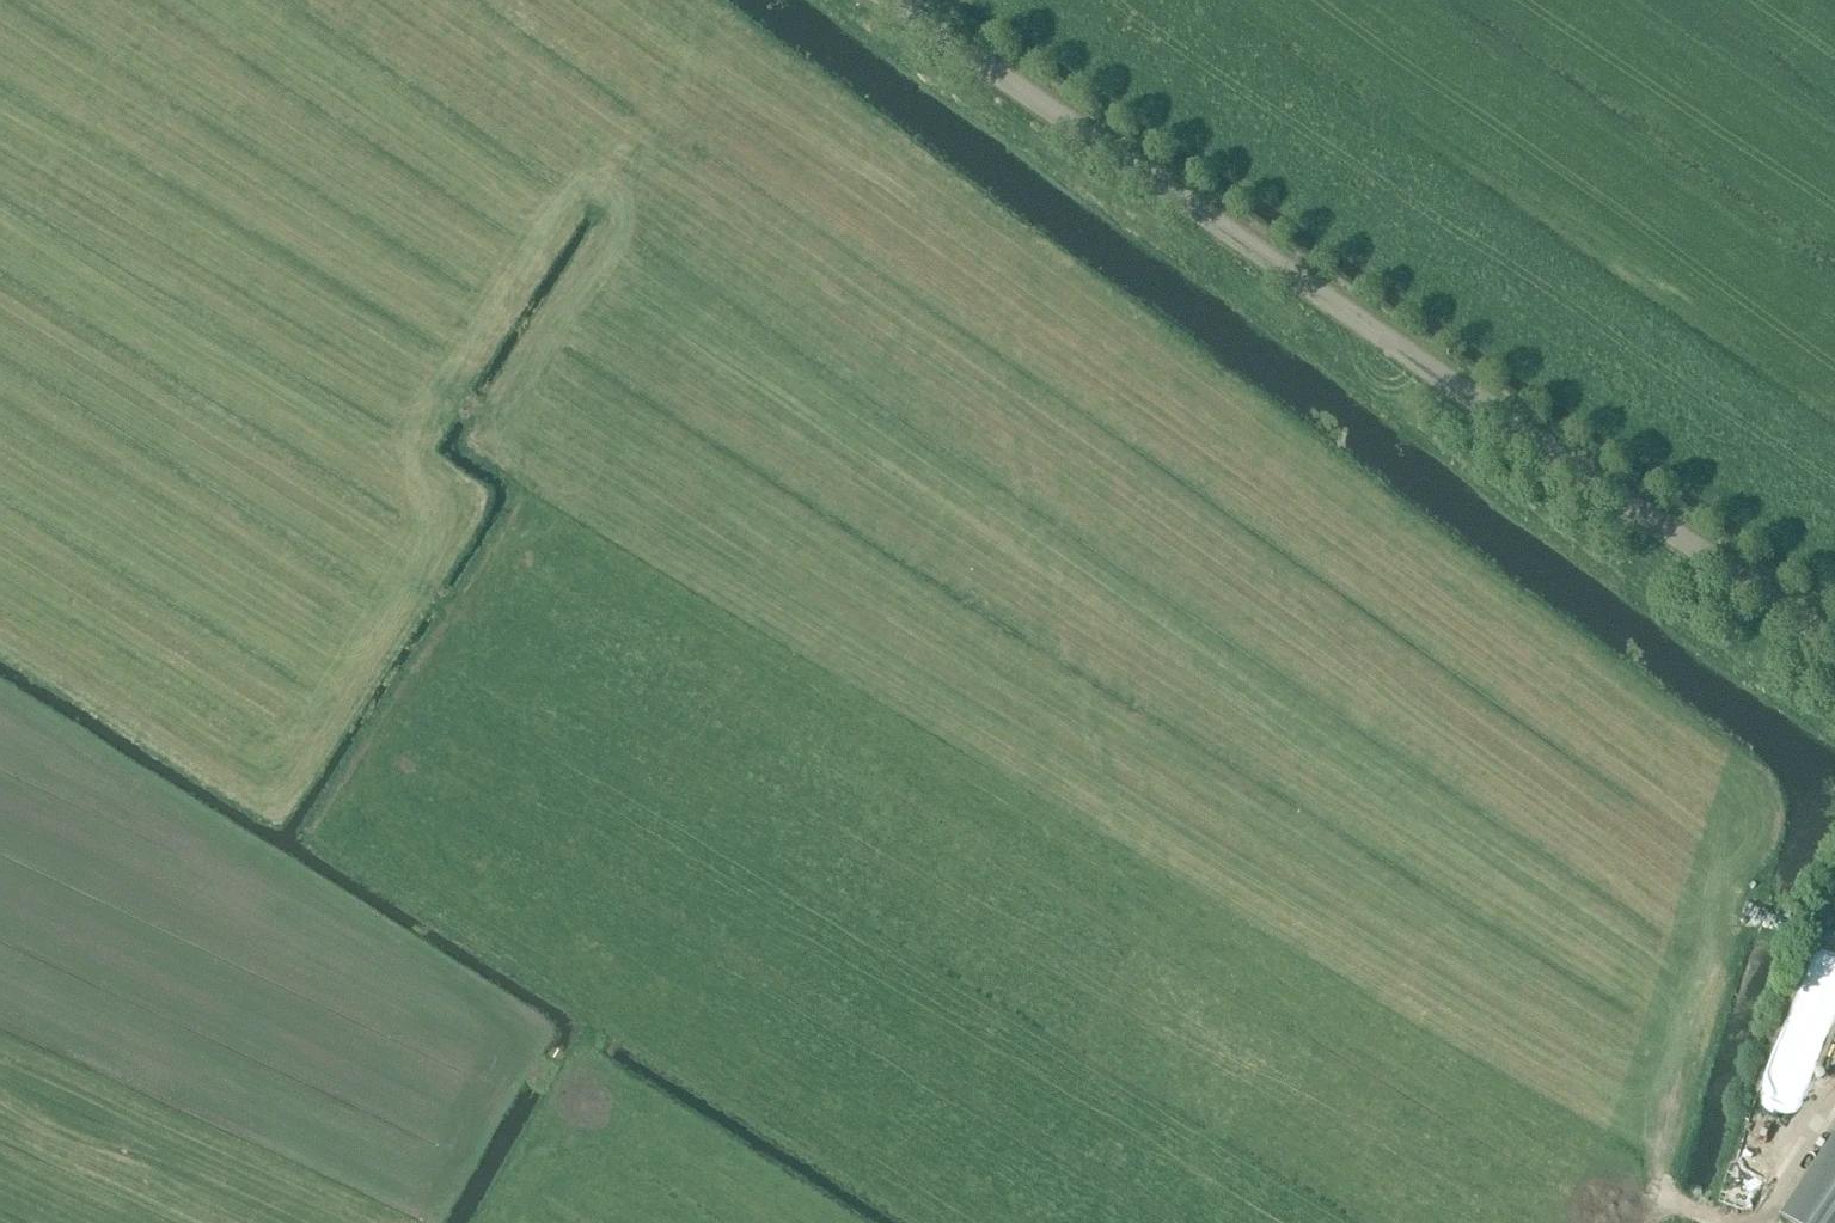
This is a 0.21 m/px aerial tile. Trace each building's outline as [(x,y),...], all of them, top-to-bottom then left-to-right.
[(1827,891),(1826,910),(1833,925),(1834,926),(1834,878),(1827,891)] [(1780,1217),(1788,1222),(1834,1222),(1834,1137),(1780,1217)]
